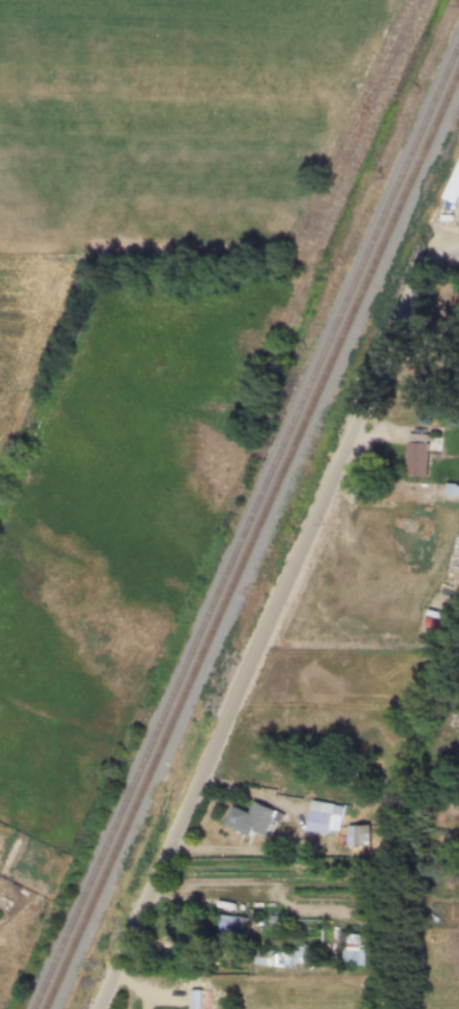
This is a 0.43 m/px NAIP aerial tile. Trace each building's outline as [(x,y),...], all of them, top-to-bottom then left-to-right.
[(458,206),(458,172),(447,201),(458,206)] [(428,477),(430,435),(409,435),(407,476),(428,477)] [(343,805),(313,801),(309,831),(339,835),(343,805)] [(227,825),(266,840),(277,810),(255,802),(251,813),(234,806),(227,825)] [(371,825),(348,825),(348,847),(371,847),(371,825)] [(364,965),(363,934),(343,934),(343,965),(364,965)] [(166,995),(164,1008),(188,1008),(190,998),(166,995)]
